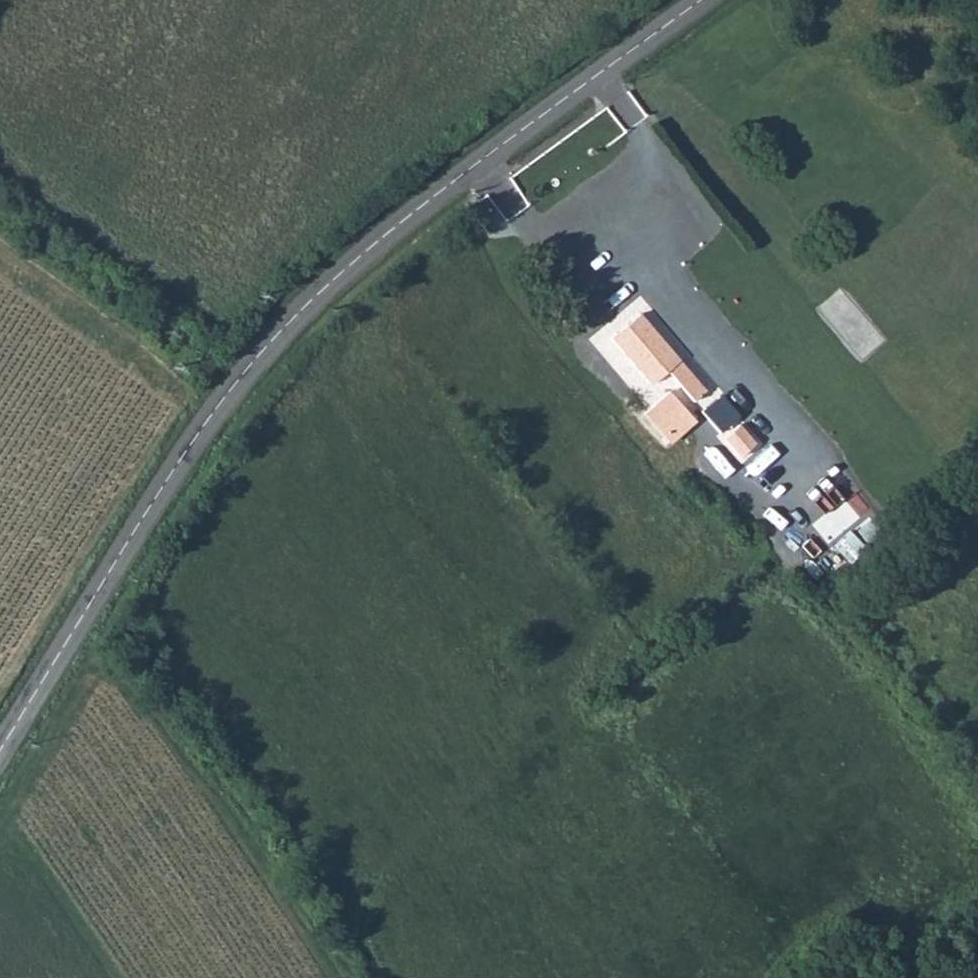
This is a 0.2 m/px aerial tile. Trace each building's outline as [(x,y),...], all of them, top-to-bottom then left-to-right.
[(650,385),(666,371),(692,402),(704,393),(640,314),(611,337),(650,385)] [(669,395),(648,414),(670,440),(692,421),(669,395)] [(738,424),(724,438),(740,455),(753,442),(738,424)] [(850,528),(813,557),(826,574),(863,544),(850,528)]
